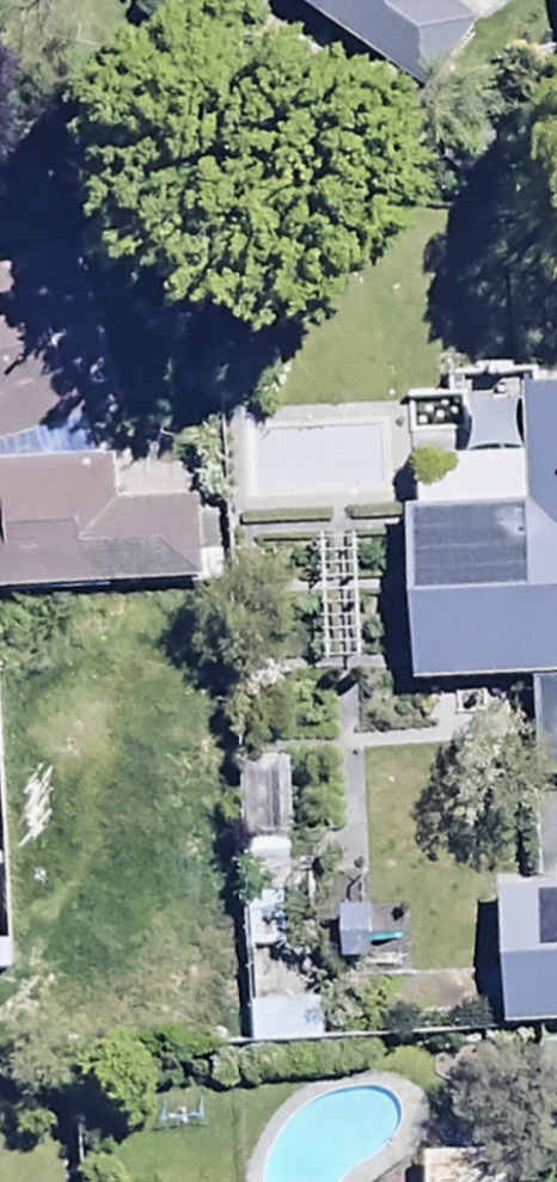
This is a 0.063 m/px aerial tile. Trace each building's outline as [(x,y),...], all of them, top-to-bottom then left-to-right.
[(420,37),(446,0),(367,0),(420,37)] [(41,429),(115,408),(67,240),(0,259),(0,440),(41,429)] [(521,384),(524,451),(414,455),(416,501),(408,501),(415,675),(556,669),(556,382),(521,384)] [(0,440),(0,590),(221,584),(219,513),(196,514),(196,495),(115,497),(114,458),(105,458),(104,438),(42,440),(41,429),(0,440)] [(503,835),(509,911),(556,907),(556,832),(503,835)] [(426,1145),(426,1181),(510,1181),(510,1145),(426,1145)]
